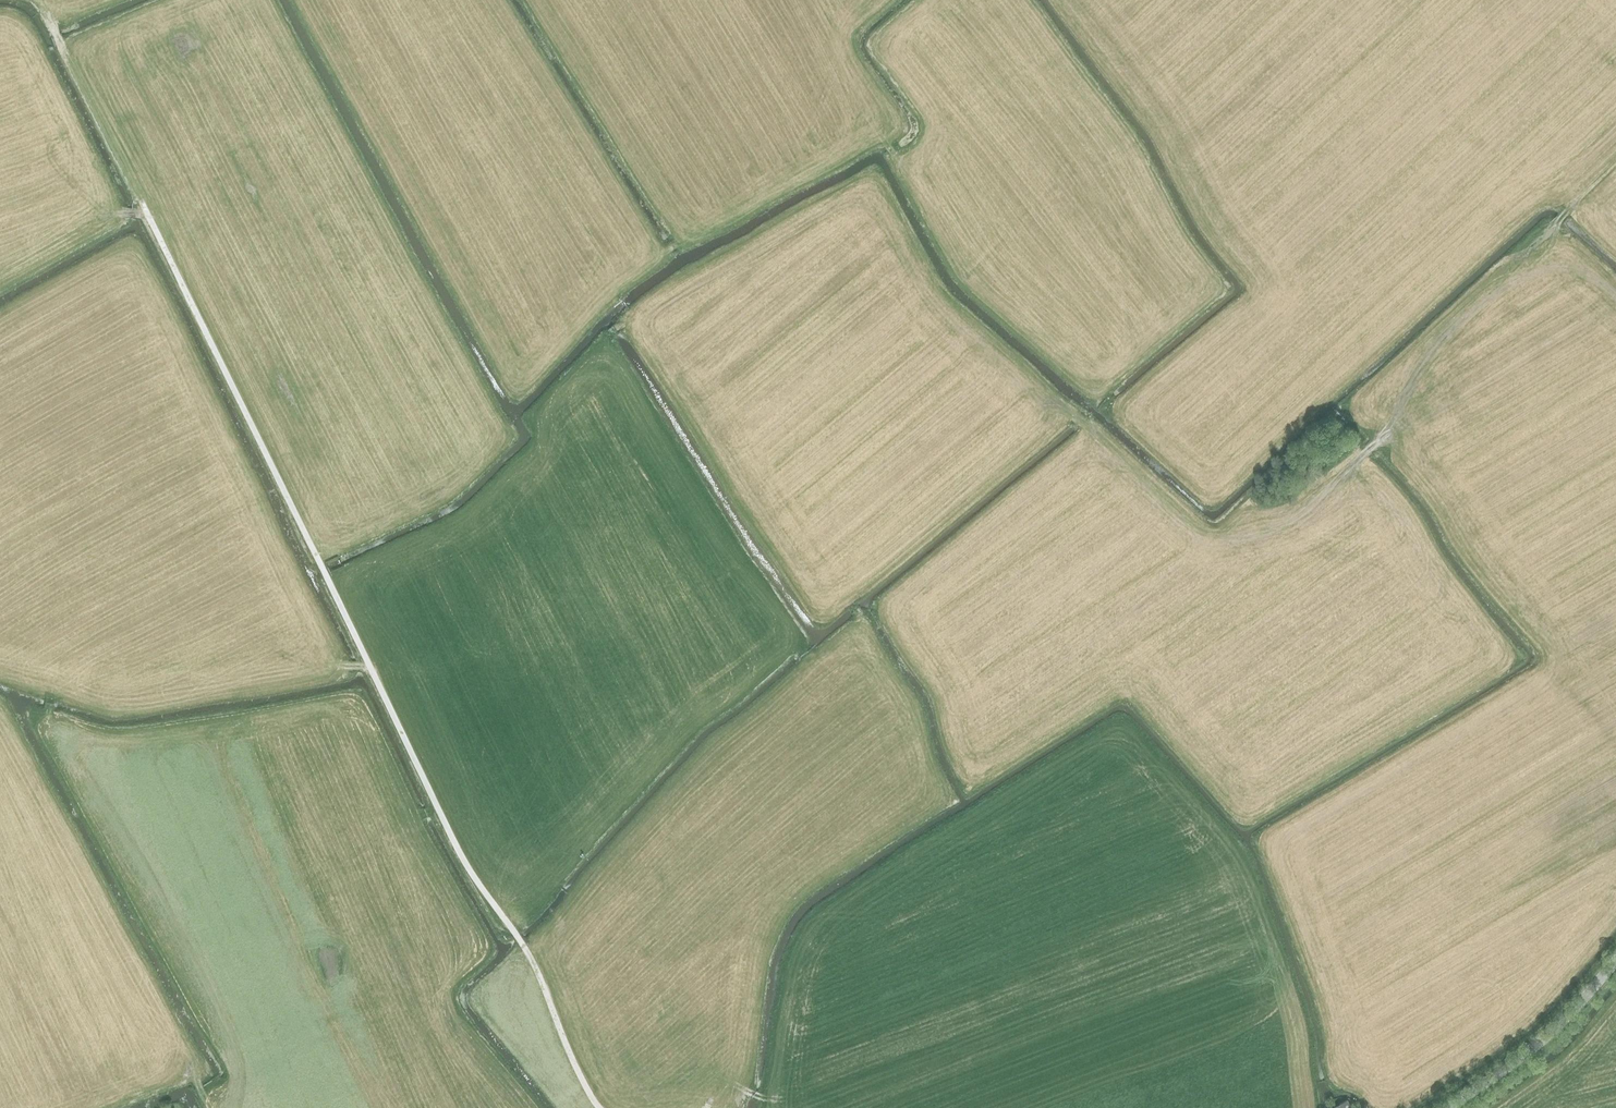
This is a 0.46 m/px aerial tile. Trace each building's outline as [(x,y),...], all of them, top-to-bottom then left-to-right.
[(333,567),(341,564),(340,558),(331,562),(333,567)] [(1348,1100),(1332,1107),(1352,1107),(1348,1100)]
